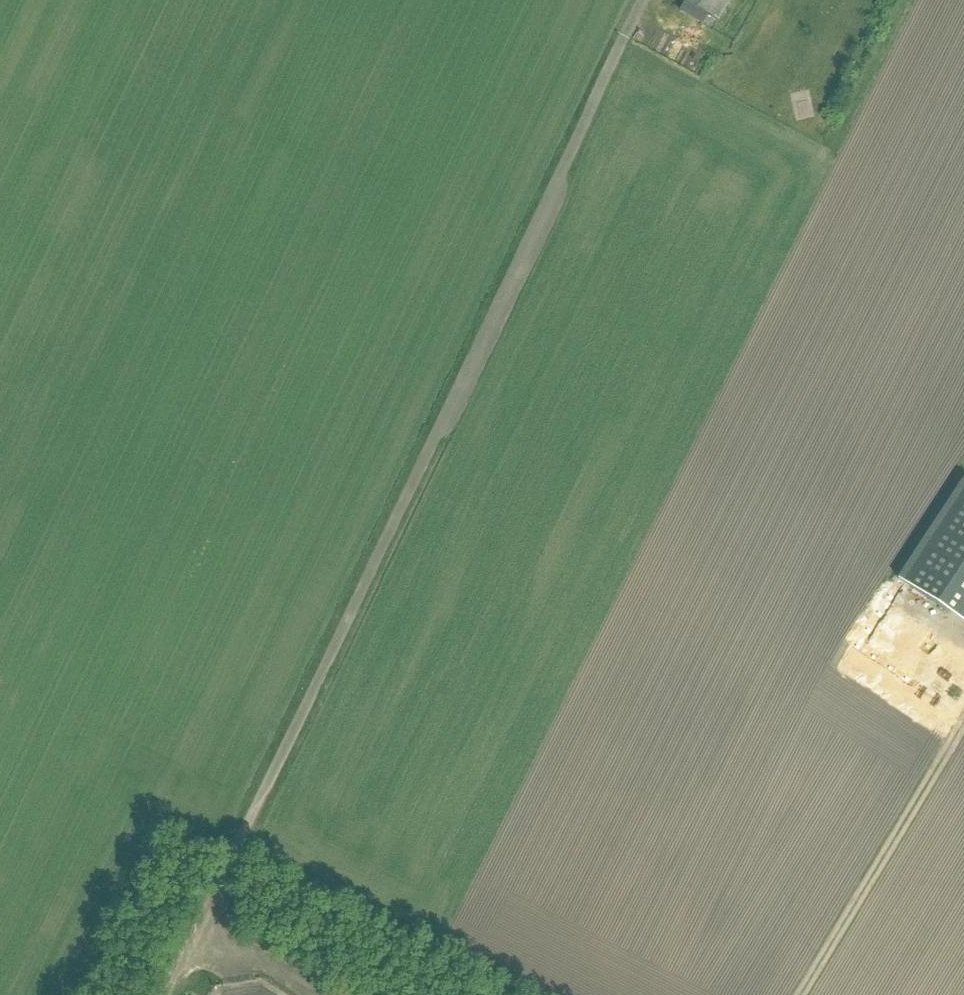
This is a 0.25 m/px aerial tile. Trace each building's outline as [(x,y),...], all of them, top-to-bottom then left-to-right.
[(686,2),(719,20),(730,0),(686,0),(686,2)] [(851,645),(902,678),(945,611),(963,583),(963,479),(961,477),(895,578),(851,645)]
